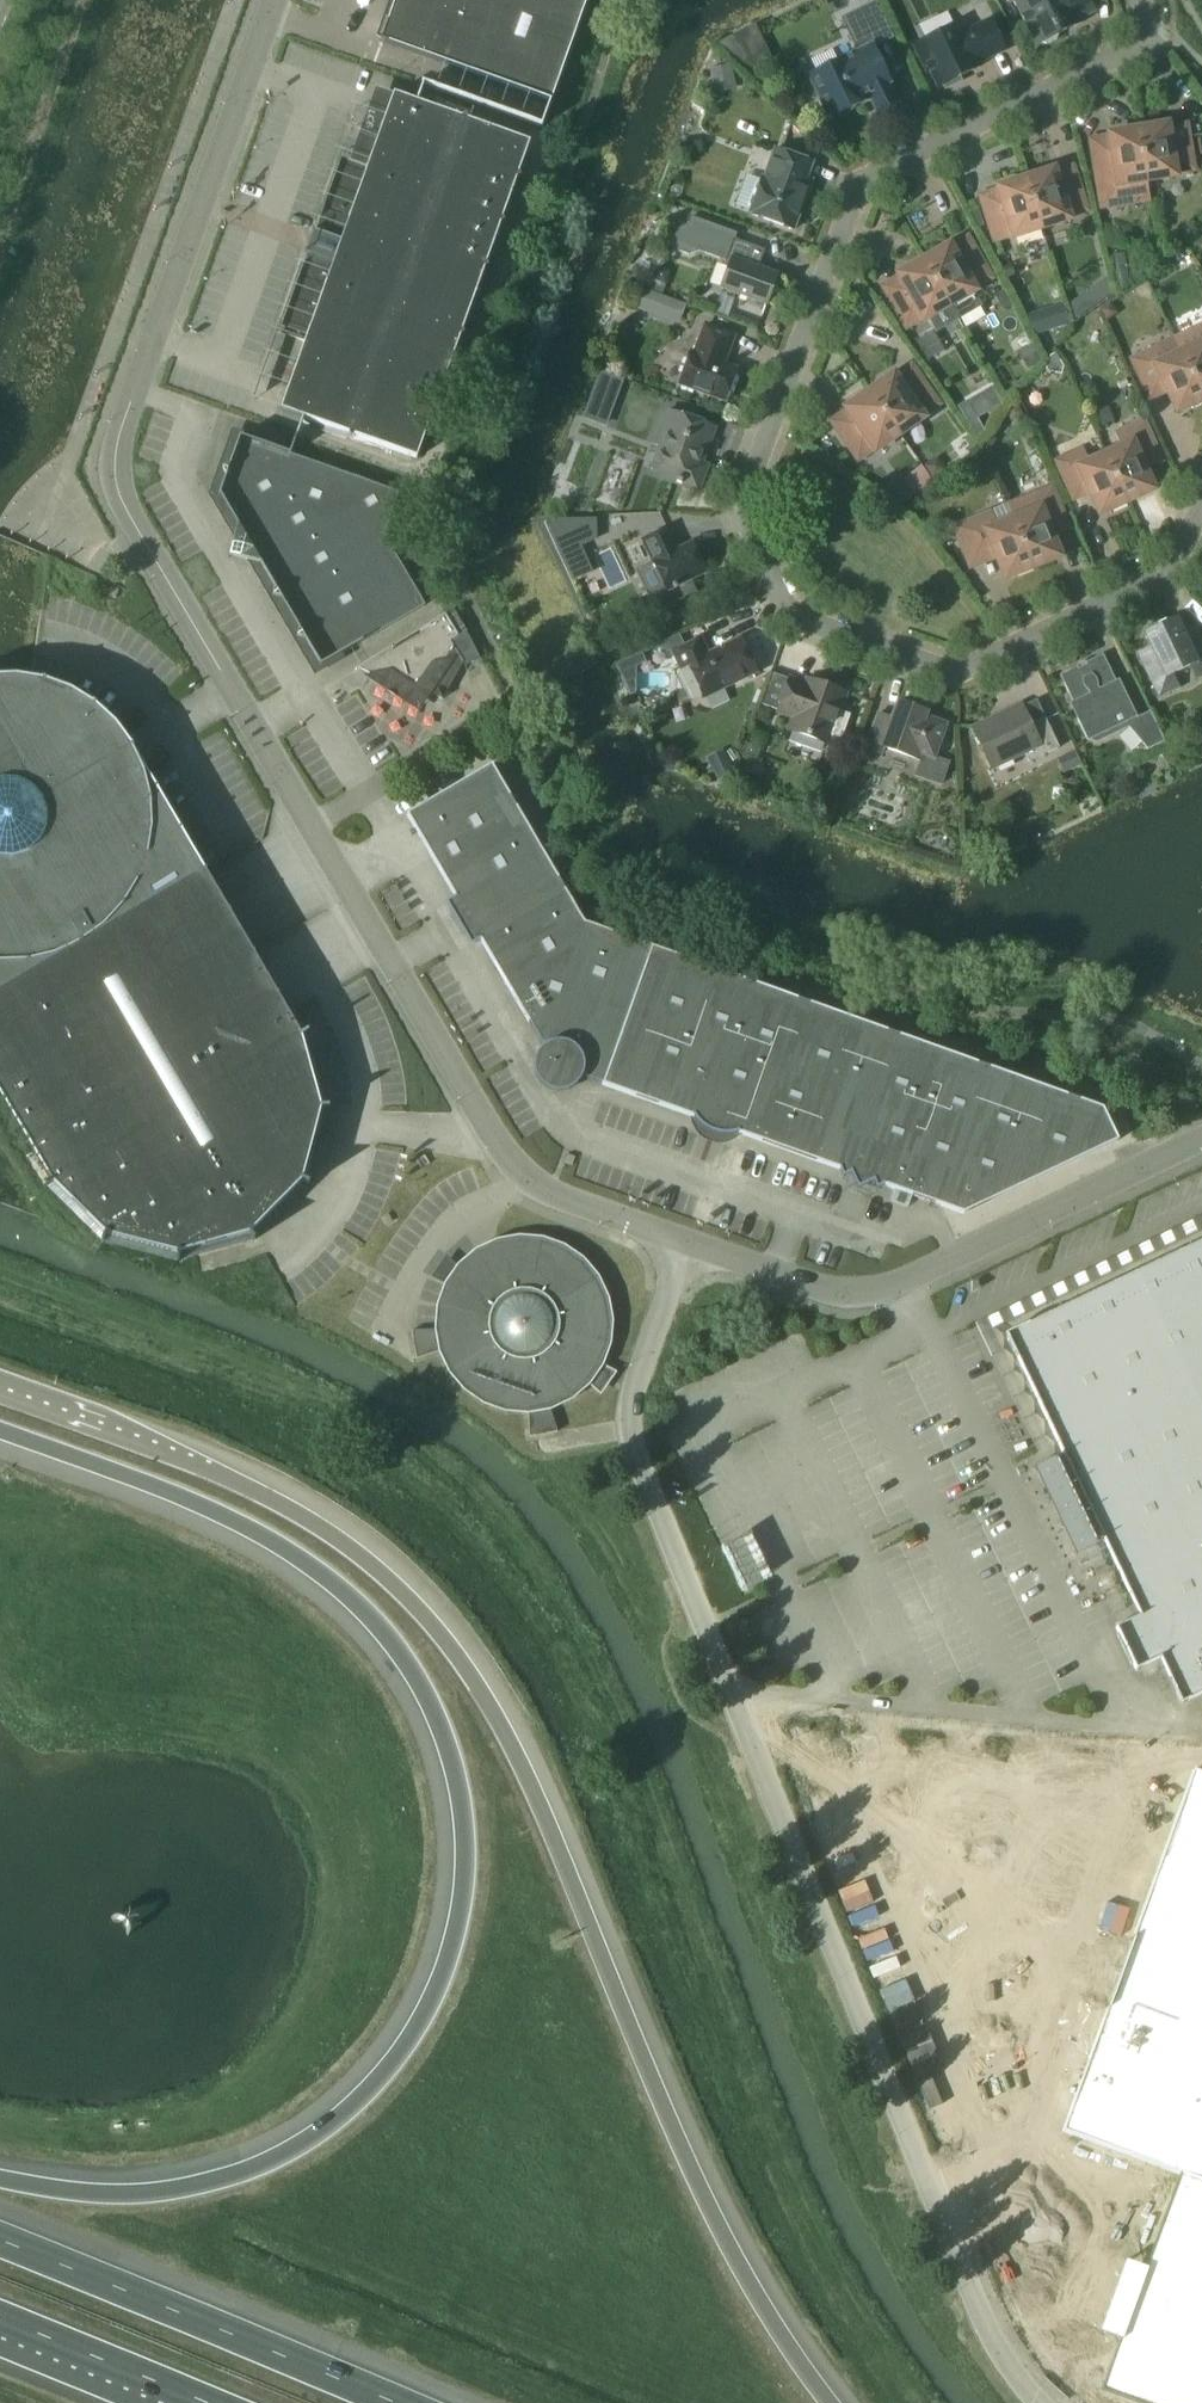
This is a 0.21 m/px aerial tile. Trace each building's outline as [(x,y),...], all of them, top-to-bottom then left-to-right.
[(382,41),(552,102),(588,0),(396,0),(382,41)] [(1037,45),(1042,43),(1047,45),(1058,40),(1060,34),(1083,22),(1081,18),(1095,11),(1090,0),(1015,0),(1037,45)] [(805,86),(805,91),(807,96),(811,98),(816,99),(820,97),(830,118),(842,113),(847,112),(852,110),(855,106),(862,103),(860,98),(869,94),(878,112),(898,103),(889,84),(890,84),(873,47),(892,38),(876,3),(843,18),(859,52),(810,76),(812,80),(808,82),(805,86)] [(918,45),(939,88),(944,85),(946,89),(962,81),(960,77),(980,67),(978,63),(1005,50),(991,20),(964,33),(960,26),(966,23),(965,21),(918,45)] [(530,142),(394,94),(366,173),(344,165),(320,233),(314,231),(310,242),(306,254),(311,255),(287,323),(309,331),(446,380),(530,142)] [(1139,125),(1148,180),(1176,176),(1176,172),(1194,169),(1187,126),(1169,129),(1168,126),(1140,130),(1139,124),(1139,125)] [(1119,185),(1148,180),(1139,125),(1138,125),(1139,130),(1111,135),(1112,138),(1107,139),(1109,150),(1096,153),(1095,152),(1094,152),(1100,185),(1119,182),(1119,185)] [(775,149),(765,178),(763,178),(750,214),(794,230),(796,226),(799,224),(803,215),(801,211),(801,210),(805,208),(809,199),(807,195),(812,181),(807,179),(813,163),(775,149)] [(1025,174),(1043,227),(1070,219),(1069,216),(1087,210),(1074,168),(1056,174),(1055,171),(1028,179),(1026,174),(1025,174)] [(1015,236),(1043,227),(1025,174),(1026,180),(999,188),(1000,191),(982,197),(996,239),(1014,233),(1015,236)] [(722,288),(767,304),(770,296),(779,292),(775,283),(778,274),(754,266),(760,249),(765,251),(765,250),(734,238),(724,266),(729,268),(722,288)] [(922,256),(959,319),(981,306),(973,292),(976,290),(974,287),(990,278),(968,239),(952,249),(950,246),(926,260),(923,255),(922,256)] [(922,256),(925,261),(900,275),(902,278),(885,287),(907,326),(924,316),(925,319),(929,317),(937,331),(959,319),(922,256)] [(1097,305),(1087,291),(1071,303),(1076,320),(1097,305)] [(686,305),(676,301),(670,317),(680,321),(686,305)] [(1038,334),(1070,322),(1062,301),(1030,313),(1038,334)] [(680,384),(726,401),(738,370),(722,364),(725,356),(727,357),(735,335),(706,325),(695,354),(691,352),(680,384)] [(1201,393),(1201,328),(1175,341),(1176,342),(1177,342),(1182,353),(1183,353),(1201,393)] [(446,380),(309,331),(281,410),(418,458),(446,380)] [(1183,353),(1182,353),(1166,361),(1160,348),(1134,360),(1150,394),(1151,393),(1151,392),(1164,386),(1167,387),(1178,411),(1190,405),(1194,409),(1201,405),(1201,393),(1183,353)] [(868,387),(900,434),(924,417),(922,415),(938,404),(912,367),(897,378),(895,376),(872,392),(869,387),(868,387)] [(600,371),(583,418),(606,427),(623,380),(600,371)] [(958,406),(976,437),(985,431),(978,418),(1003,404),(992,386),(958,406)] [(868,387),(867,388),(870,393),(847,409),(849,411),(846,414),(852,423),(841,431),(841,430),(840,431),(859,458),(875,448),(876,450),(900,434),(868,387)] [(1006,409),(1011,422),(1024,417),(1019,404),(1006,409)] [(1114,421),(1109,406),(1094,412),(1100,427),(1114,421)] [(653,469),(672,476),(670,481),(698,491),(708,466),(698,463),(703,450),(707,451),(715,427),(668,410),(656,444),(661,446),(653,469)] [(1123,448),(1106,455),(1127,502),(1154,490),(1143,466),(1144,462),(1157,456),(1158,457),(1159,456),(1143,423),(1117,435),(1123,448)] [(240,436),(219,494),(321,667),(425,605),(384,535),(399,493),(240,436)] [(306,439),(297,436),(294,445),(303,448),(306,439)] [(1127,502),(1106,455),(1090,463),(1084,450),(1058,462),(1073,495),(1074,495),(1073,494),(1087,488),(1090,489),(1101,514),(1127,502)] [(933,480),(946,471),(937,457),(924,466),(933,480)] [(1033,567),(1060,556),(1050,532),(1051,528),(1065,523),(1065,524),(1066,523),(1053,489),(1026,500),(1032,513),(1014,520),(1033,567)] [(1033,567),(1014,520),(997,527),(992,514),(957,528),(970,562),(971,562),(971,561),(994,552),(997,553),(1007,578),(1033,567)] [(561,555),(582,546),(597,540),(597,518),(546,519),(561,555)] [(644,540),(667,590),(706,572),(693,544),(681,550),(670,527),(644,540)] [(356,669),(357,670),(361,668),(416,699),(421,697),(427,696),(429,691),(443,699),(463,663),(464,662),(451,641),(459,636),(466,631),(454,610),(446,615),(446,614),(356,669)] [(1160,696),(1176,689),(1177,684),(1173,674),(1196,663),(1201,676),(1201,639),(1196,626),(1183,632),(1177,619),(1171,622),(1166,620),(1153,626),(1150,632),(1146,634),(1152,647),(1139,653),(1160,696)] [(660,647),(673,652),(682,648),(676,636),(659,644),(660,647)] [(673,652),(681,668),(689,665),(705,698),(706,697),(705,695),(723,687),(724,689),(757,673),(741,638),(718,649),(719,652),(711,656),(710,653),(709,654),(702,639),(673,652)] [(1117,681),(1104,654),(1086,663),(1087,665),(1079,668),(1078,666),(1061,675),(1074,702),(1070,703),(1088,741),(1092,739),(1098,740),(1104,737),(1106,732),(1127,722),(1129,727),(1148,749),(1165,741),(1151,711),(1149,712),(1152,716),(1140,721),(1120,679),(1117,681)] [(205,871),(182,832),(158,791),(150,777),(138,756),(133,747),(123,733),(109,717),(95,705),(82,697),(62,687),(44,681),(31,679),(11,677),(0,678),(0,991),(205,871)] [(790,679),(779,710),(795,716),(791,730),(827,743),(831,734),(841,738),(849,715),(839,712),(845,693),(809,679),(807,685),(790,679)] [(867,750),(881,754),(883,747),(922,761),(917,775),(942,784),(949,763),(934,758),(946,725),(925,717),(927,712),(899,702),(890,727),(876,722),(867,750)] [(993,720),(974,729),(993,768),(1025,752),(1030,762),(1060,748),(1046,718),(1031,725),(1022,706),(999,717),(1000,720),(995,723),(993,720)] [(584,923),(492,766),(408,815),(456,898),(500,973),(584,923)] [(5,1099),(30,1142),(53,1181),(55,1183),(106,1234),(108,1235),(178,1253),(180,1253),(250,1234),(252,1233),(302,1182),(304,1179),(322,1110),(322,1107),(303,1038),(279,996),(207,873),(208,873),(206,870),(205,871),(0,991),(0,1091),(5,1099)] [(583,1078),(583,1076),(632,940),(584,923),(500,973),(544,1048),(542,1050),(540,1052),(538,1054),(537,1056),(536,1058),(535,1060),(534,1063),(534,1066),(534,1067),(534,1071),(534,1073),(535,1075),(536,1078),(537,1081),(538,1083),(539,1084),(542,1087),(545,1089),(548,1091),(551,1092),(554,1093),(557,1094),(561,1094),(564,1093),(567,1092),(570,1091),(573,1090),(576,1087),(579,1085),(580,1082),(582,1079),(583,1078)] [(583,1078),(794,1153),(844,1016),(632,940),(583,1076),(583,1078)] [(844,1016),(794,1153),(964,1214),(1118,1141),(1103,1109),(844,1016)] [(1006,1334),(1063,1455),(1038,1467),(1079,1552),(1104,1540),(1140,1615),(1115,1627),(1118,1633),(1117,1634),(1132,1665),(1133,1664),(1136,1671),(1161,1659),(1182,1704),(1201,1695),(1201,1240),(1006,1334)] [(440,1329),(412,1331),(417,1359),(444,1349),(454,1369),(453,1369),(454,1370),(468,1387),(469,1388),(469,1387),(486,1399),(485,1400),(486,1400),(487,1399),(506,1406),(506,1407),(507,1407),(528,1409),(530,1437),(558,1432),(551,1405),(570,1395),(571,1395),(570,1394),(585,1382),(586,1382),(587,1381),(586,1381),(589,1377),(600,1386),(608,1374),(596,1368),(598,1363),(599,1364),(599,1363),(599,1362),(606,1343),(607,1343),(607,1342),(606,1342),(608,1321),(608,1320),(604,1299),(604,1298),(603,1299),(595,1280),(595,1279),(594,1279),(581,1263),(580,1262),(563,1251),(563,1250),(562,1250),(542,1243),(541,1242),(541,1243),(521,1241),(520,1241),(520,1242),(499,1245),(498,1245),(498,1246),(479,1254),(478,1254),(479,1255),(463,1269),(462,1268),(462,1269),(459,1273),(448,1264),(444,1270),(440,1275),(453,1282),(450,1287),(449,1287),(450,1288),(443,1306),(442,1306),(442,1307),(443,1307),(440,1329)] [(1063,2131),(1180,2173),(1201,2181),(1201,1774),(1192,1770),(1063,2131)] [(1133,2302),(1201,2327),(1201,2181),(1180,2173),(1133,2302)] [(1102,2388),(1145,2402),(1201,2402),(1201,2327),(1133,2302),(1102,2388)]
